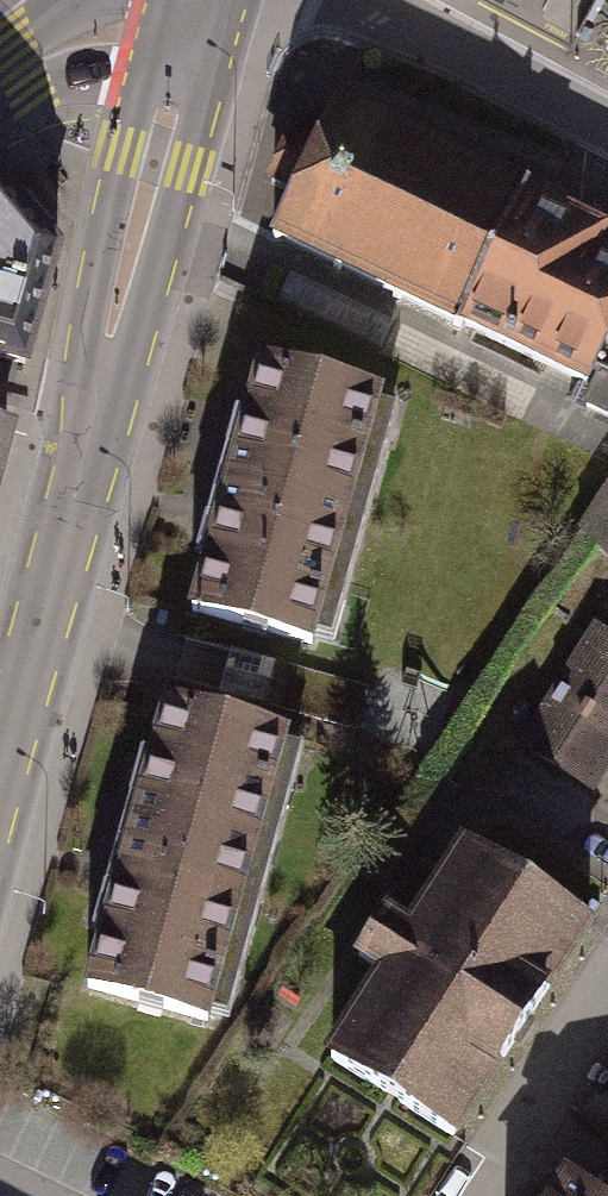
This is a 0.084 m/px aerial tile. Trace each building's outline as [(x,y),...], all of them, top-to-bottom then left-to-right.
[(334,108),(270,237),(607,403),(607,243),(334,108)] [(4,178),(0,182),(0,341),(22,347),(55,239),(4,178)] [(0,411),(0,488),(22,417),(0,411)] [(407,460),(264,424),(200,675),(343,712),(407,460)] [(590,523),(607,532),(607,487),(590,523)] [(592,631),(517,738),(591,789),(607,765),(607,642),(592,631)] [(301,800),(169,766),(99,1035),(230,1070),(301,800)] [(605,924),(462,827),(316,1041),(459,1138),(605,924)] [(565,1159),(539,1195),(607,1195),(607,1180),(606,1183),(565,1159)]
